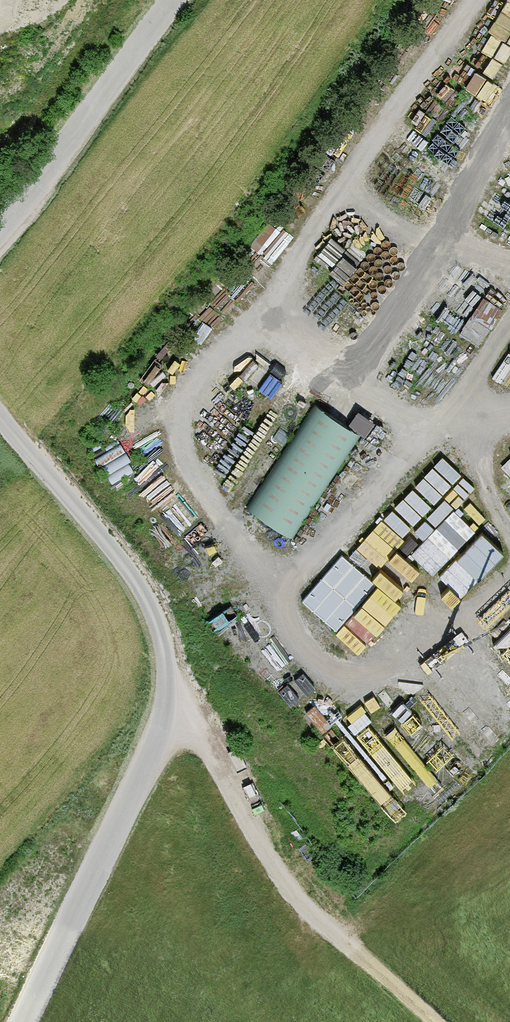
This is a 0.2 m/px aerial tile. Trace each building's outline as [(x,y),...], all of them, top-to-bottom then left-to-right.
[(351,275),(364,253),(331,234),(318,256),(351,275)] [(298,533),(364,428),(318,399),(252,505),(298,533)] [(424,572),(454,602),(506,550),(452,495),(408,539),(432,564),(424,572)] [(399,542),(415,524),(393,505),(377,523),(399,542)]
